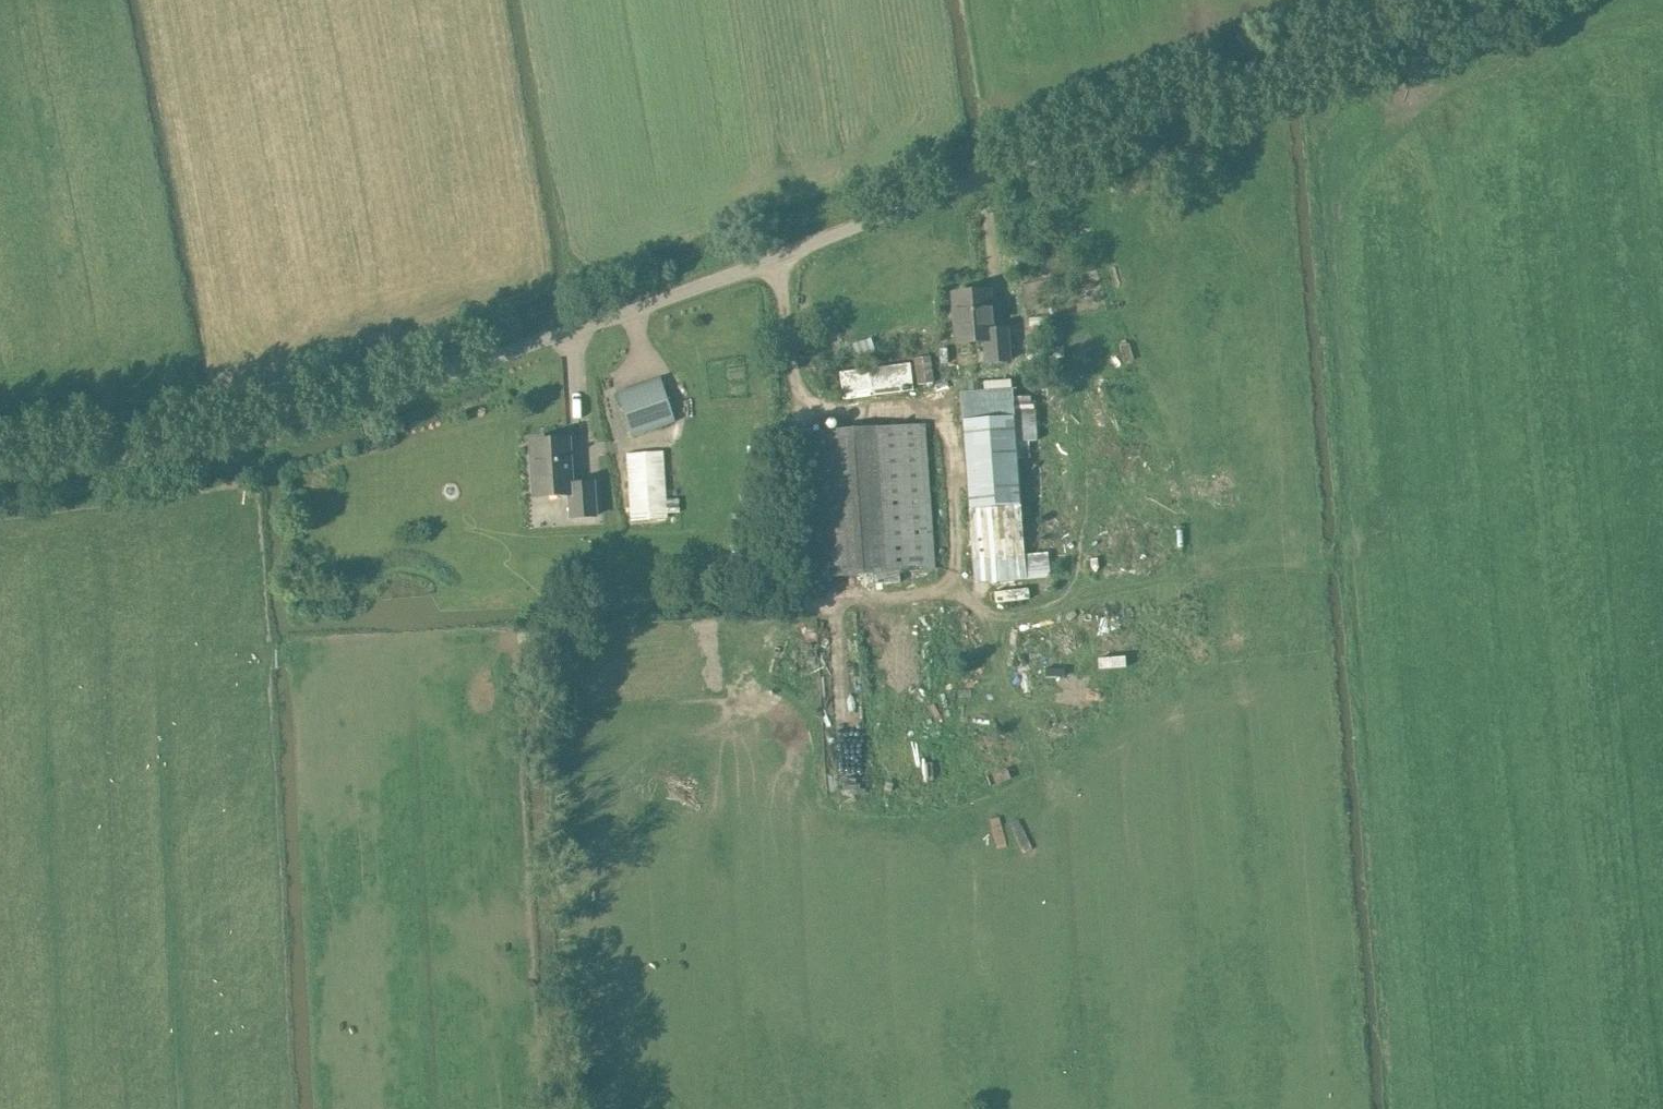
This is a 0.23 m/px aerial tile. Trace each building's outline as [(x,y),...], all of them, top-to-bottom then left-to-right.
[(1006,331),(990,332),(988,294),(953,296),(956,342),(985,340),(986,364),(1008,363),(1006,331)] [(842,368),(843,395),(918,391),(916,363),(842,368)] [(660,379),(618,394),(632,437),(675,422),(660,379)] [(1029,552),(1020,382),(967,385),(978,581),(1053,577),(1052,551),(1029,552)] [(812,579),(898,573),(936,571),(926,425),(802,434),(812,579)] [(570,495),(572,519),(595,518),(593,485),(570,486),(567,441),(532,443),(535,497),(570,495)] [(629,520),(667,518),(664,452),(626,453),(629,520)] [(1186,511),(1186,493),(1173,493),(1174,512),(1186,511)] [(1001,600),(1032,598),(1032,588),(1000,590),(1001,600)] [(1100,669),(1132,665),(1131,653),(1098,658),(1100,669)]
